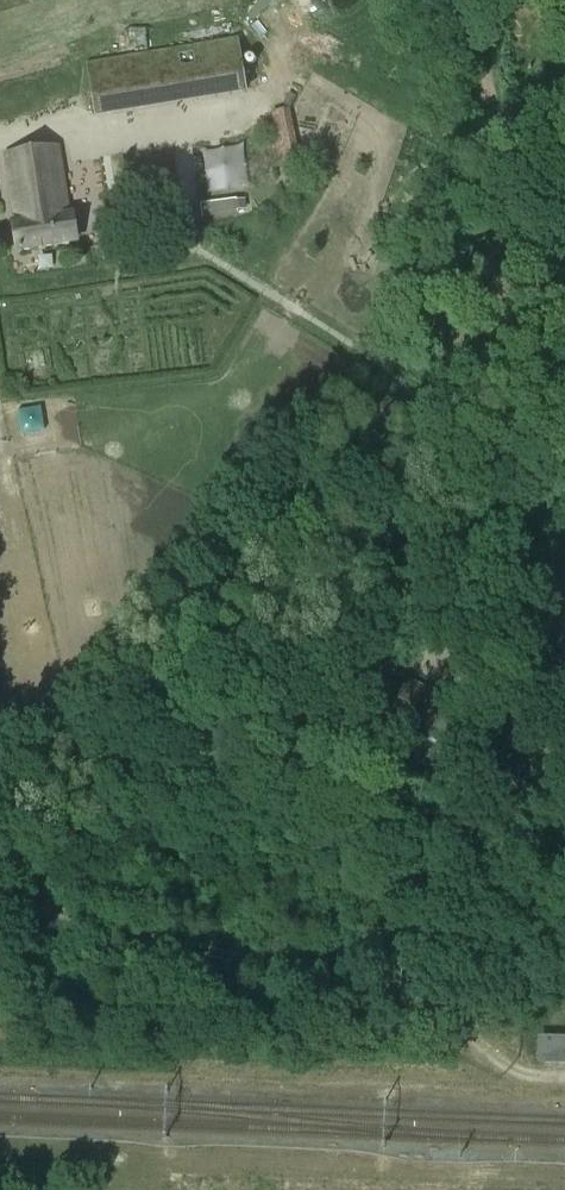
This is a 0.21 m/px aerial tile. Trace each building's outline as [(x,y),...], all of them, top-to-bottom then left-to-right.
[(171,99),(248,86),(240,40),(88,64),(96,111),(157,101),(155,91),(169,89),(171,99)] [(272,155),(274,167),(299,162),(292,128),(273,131),(278,154),(272,155)] [(59,148),(7,156),(17,222),(15,222),(20,251),(76,242),(72,214),(70,214),(59,148)] [(235,200),(237,211),(245,210),(244,199),(235,200)] [(559,630),(552,646),(564,652),(564,618),(559,630)] [(366,707),(473,759),(491,722),(384,671),(366,707)] [(543,1062),(564,1063),(564,1040),(541,1039),(540,1062),(543,1062)]
